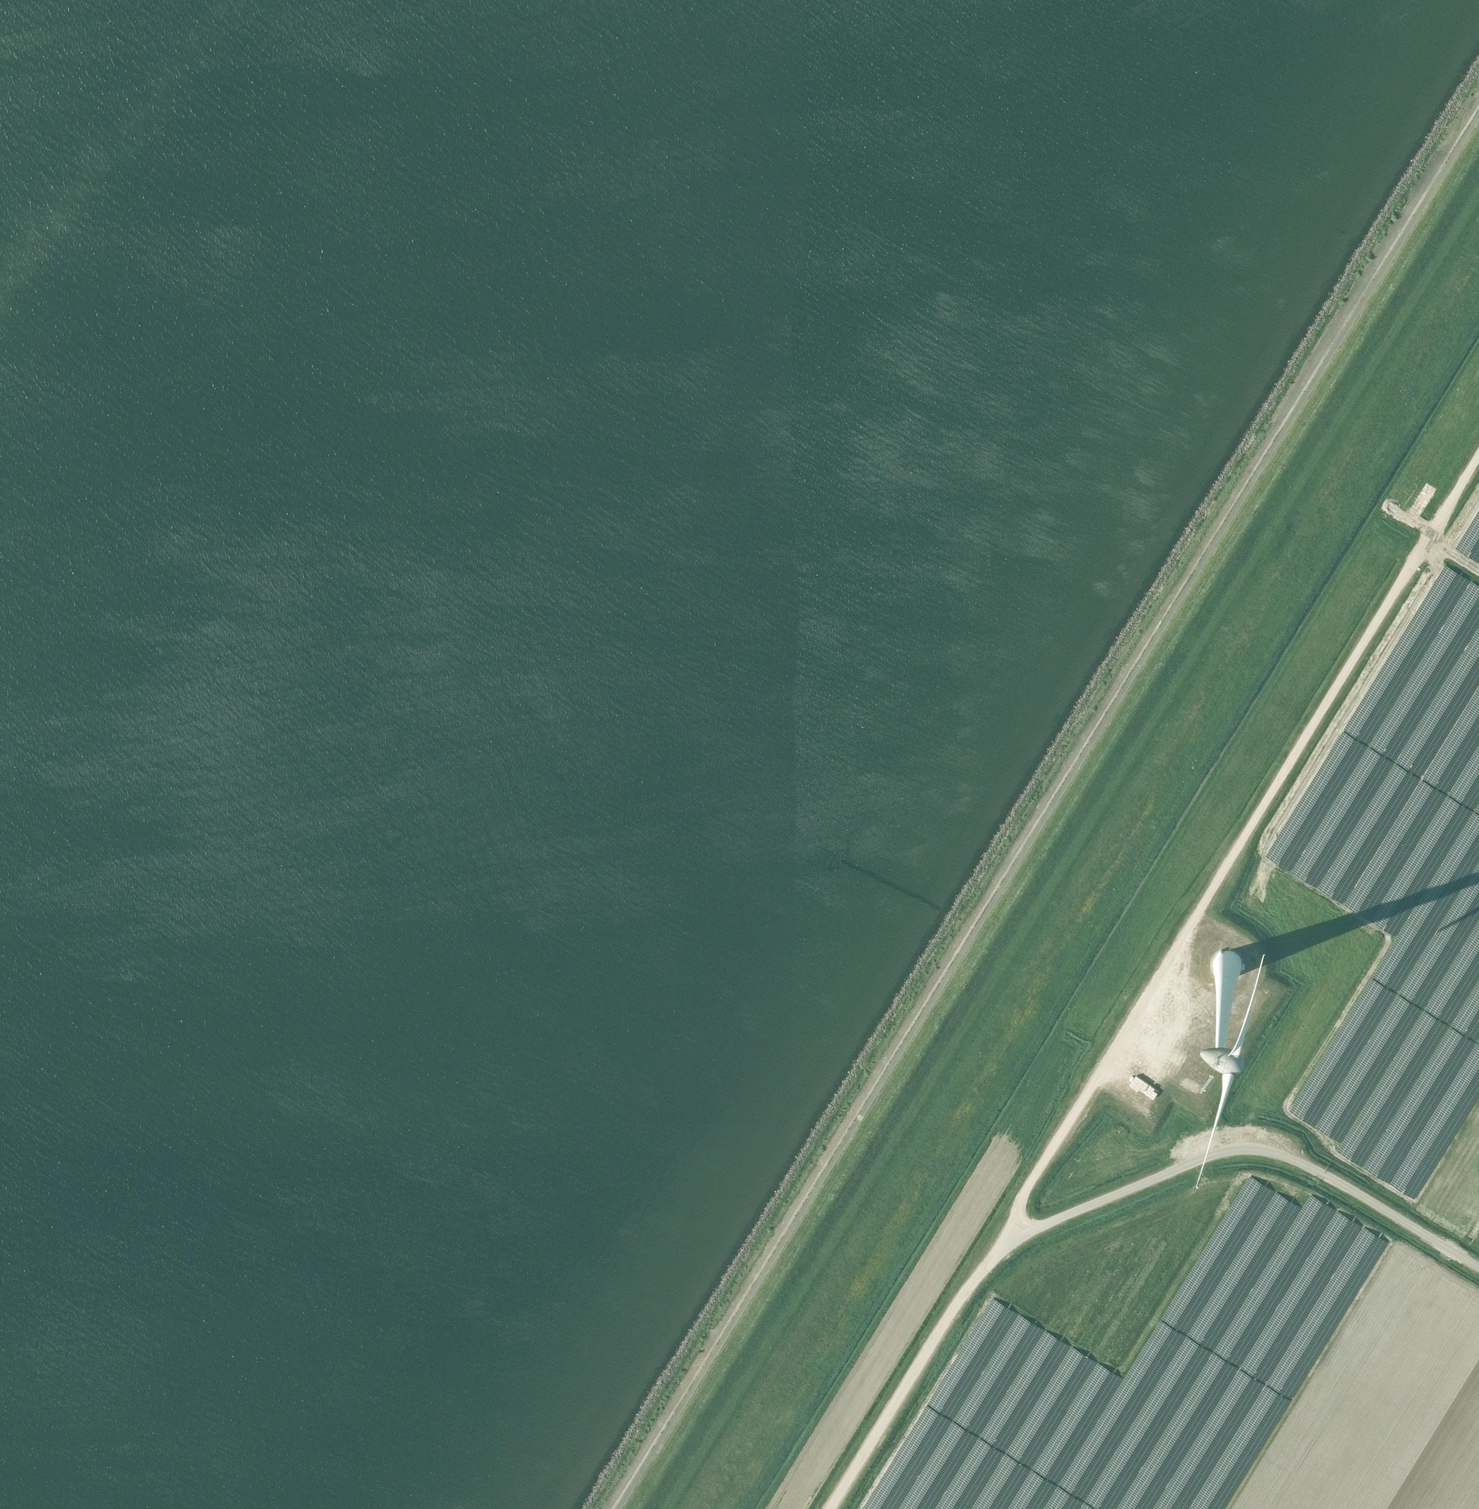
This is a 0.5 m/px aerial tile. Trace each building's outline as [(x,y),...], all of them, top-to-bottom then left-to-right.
[(1210,965),(1210,966),(1211,971),(1213,975),(1216,979),(1220,981),(1224,983),(1229,983),(1233,981),(1237,979),(1240,975),(1242,971),(1243,966),(1242,962),(1240,957),(1237,954),(1233,951),(1229,950),(1224,950),(1220,951),(1216,954),(1213,957),(1211,961),(1210,963),(1210,965)]
